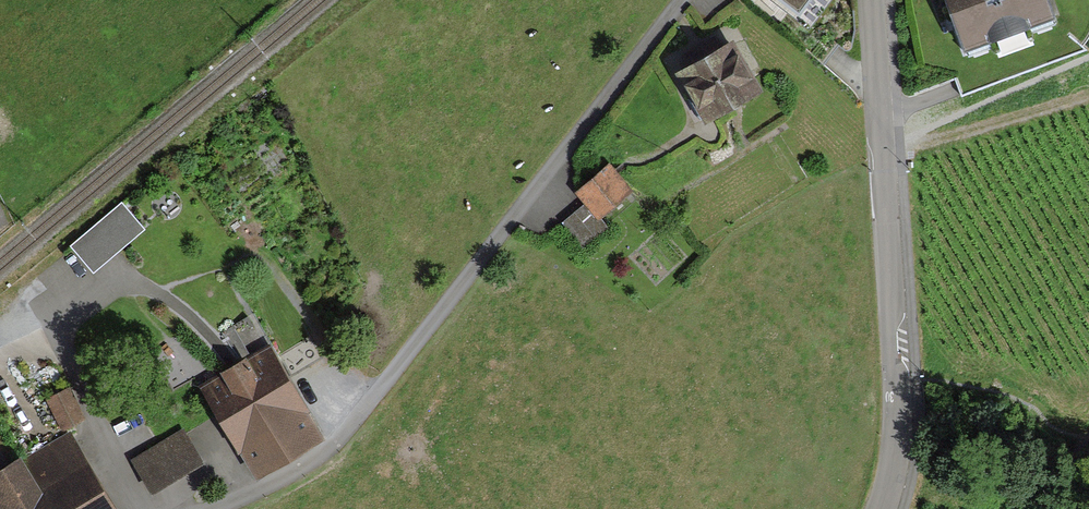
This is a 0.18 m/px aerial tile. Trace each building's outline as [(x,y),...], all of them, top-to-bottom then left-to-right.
[(804,22),(819,0),(777,0),(804,22)] [(1044,0),(949,0),(968,51),(1052,21),(1044,0)] [(712,121),(772,87),(742,34),(682,68),(712,121)] [(615,162),(582,188),(604,215),(636,189),(615,162)] [(145,230),(122,203),(70,246),(93,274),(145,230)] [(275,343),(204,382),(254,473),(325,433),(275,343)] [(86,417),(69,387),(50,398),(66,428),(86,417)] [(152,492),(205,462),(185,427),(132,458),(152,492)] [(71,433),(0,475),(0,508),(116,508),(71,433)]
